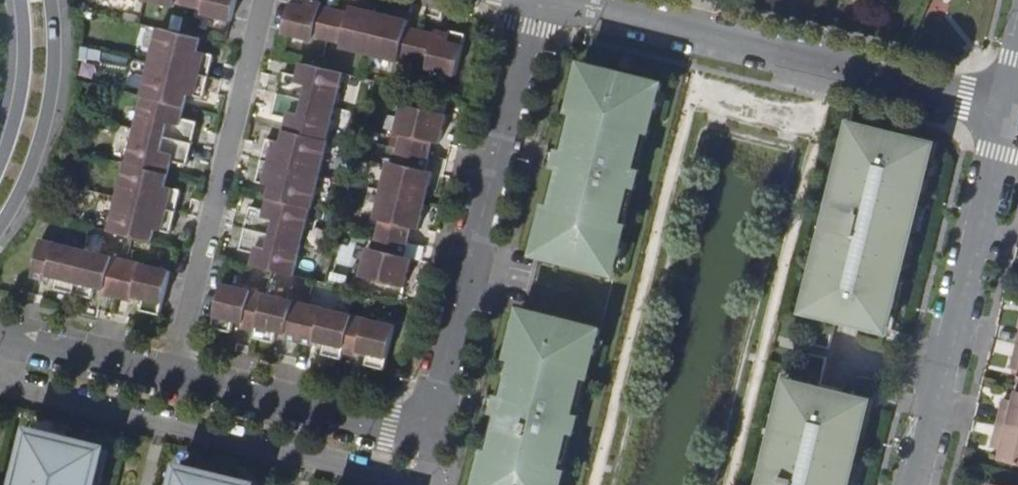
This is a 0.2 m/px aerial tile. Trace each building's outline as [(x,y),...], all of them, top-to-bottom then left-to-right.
[(175,6),(176,2),(190,6),(205,9),(204,13),(233,20),(238,0),(150,0),(175,6)] [(285,33),(314,40),(315,36),(343,42),(343,47),(371,54),(400,61),(401,57),(415,60),(429,64),(428,68),(457,75),(468,34),(457,31),(457,34),(451,33),(437,29),(437,34),(408,26),(409,20),(381,13),(353,6),(351,12),(322,6),(323,2),(317,0),(293,0),(285,33)] [(128,163),(112,230),(153,240),(157,228),(172,232),(183,189),(167,186),(173,161),(189,165),(199,121),(184,118),(189,93),(205,97),(215,54),(200,51),(203,38),(160,28),(144,95),(145,96),(129,163),(128,163)] [(257,252),(253,265),(295,275),(311,208),(313,208),(329,141),(328,140),(344,72),(303,63),(300,74),(285,71),(274,114),(290,118),(284,142),(268,139),(258,181),(273,185),(267,210),(252,206),(241,249),(257,252)] [(613,71),(587,64),(581,89),(587,91),(581,112),(557,208),(552,230),(546,229),(539,254),(566,261),(567,257),(594,264),(592,267),(619,274),(625,249),(619,247),(624,225),(648,129),(654,107),(660,109),(666,83),(640,77),(639,80),(612,74),(613,71)] [(441,143),(448,113),(404,103),(397,132),(404,134),(397,162),(390,161),(376,218),(384,220),(376,248),(369,247),(362,276),(406,286),(413,257),(406,255),(413,227),(420,229),(434,172),(427,170),(434,141),(441,143)] [(552,207),(557,208),(581,112),(576,111),(552,207)] [(887,326),(932,146),(856,127),(812,307),(887,326)] [(648,129),(624,225),(629,227),(653,131),(648,129)] [(105,288),(104,293),(135,301),(136,296),(146,298),(143,309),(161,314),(172,270),(42,238),(33,276),(49,280),(50,275),(59,277),(57,289),(94,298),(96,287),(105,288)] [(397,325),(223,283),(213,327),(232,331),(235,320),(244,322),(243,327),(258,331),(256,337),(275,341),(278,330),(287,333),(286,338),(317,345),(317,340),(327,342),(324,354),(343,358),(344,352),(359,356),(360,351),(370,353),(366,364),(386,369),(397,325)] [(526,309),(520,334),(526,336),(520,357),(497,454),(491,476),(485,474),(482,484),(560,484),(563,470),(587,374),(592,353),(599,354),(605,329),(579,322),(578,325),(551,319),(552,315),(526,309)] [(515,356),(492,453),(497,454),(520,357),(515,356)] [(587,374),(563,470),(568,471),(592,375),(587,374)] [(868,403),(793,384),(767,484),(847,484),(868,403)] [(998,422),(1017,427),(1017,390),(1016,390),(1014,400),(1004,398),(998,422)] [(998,422),(992,446),(1002,449),(999,459),(1017,463),(1017,427),(998,422)] [(105,447),(33,430),(20,484),(95,484),(105,447)] [(254,484),(183,466),(179,484),(254,484)]
